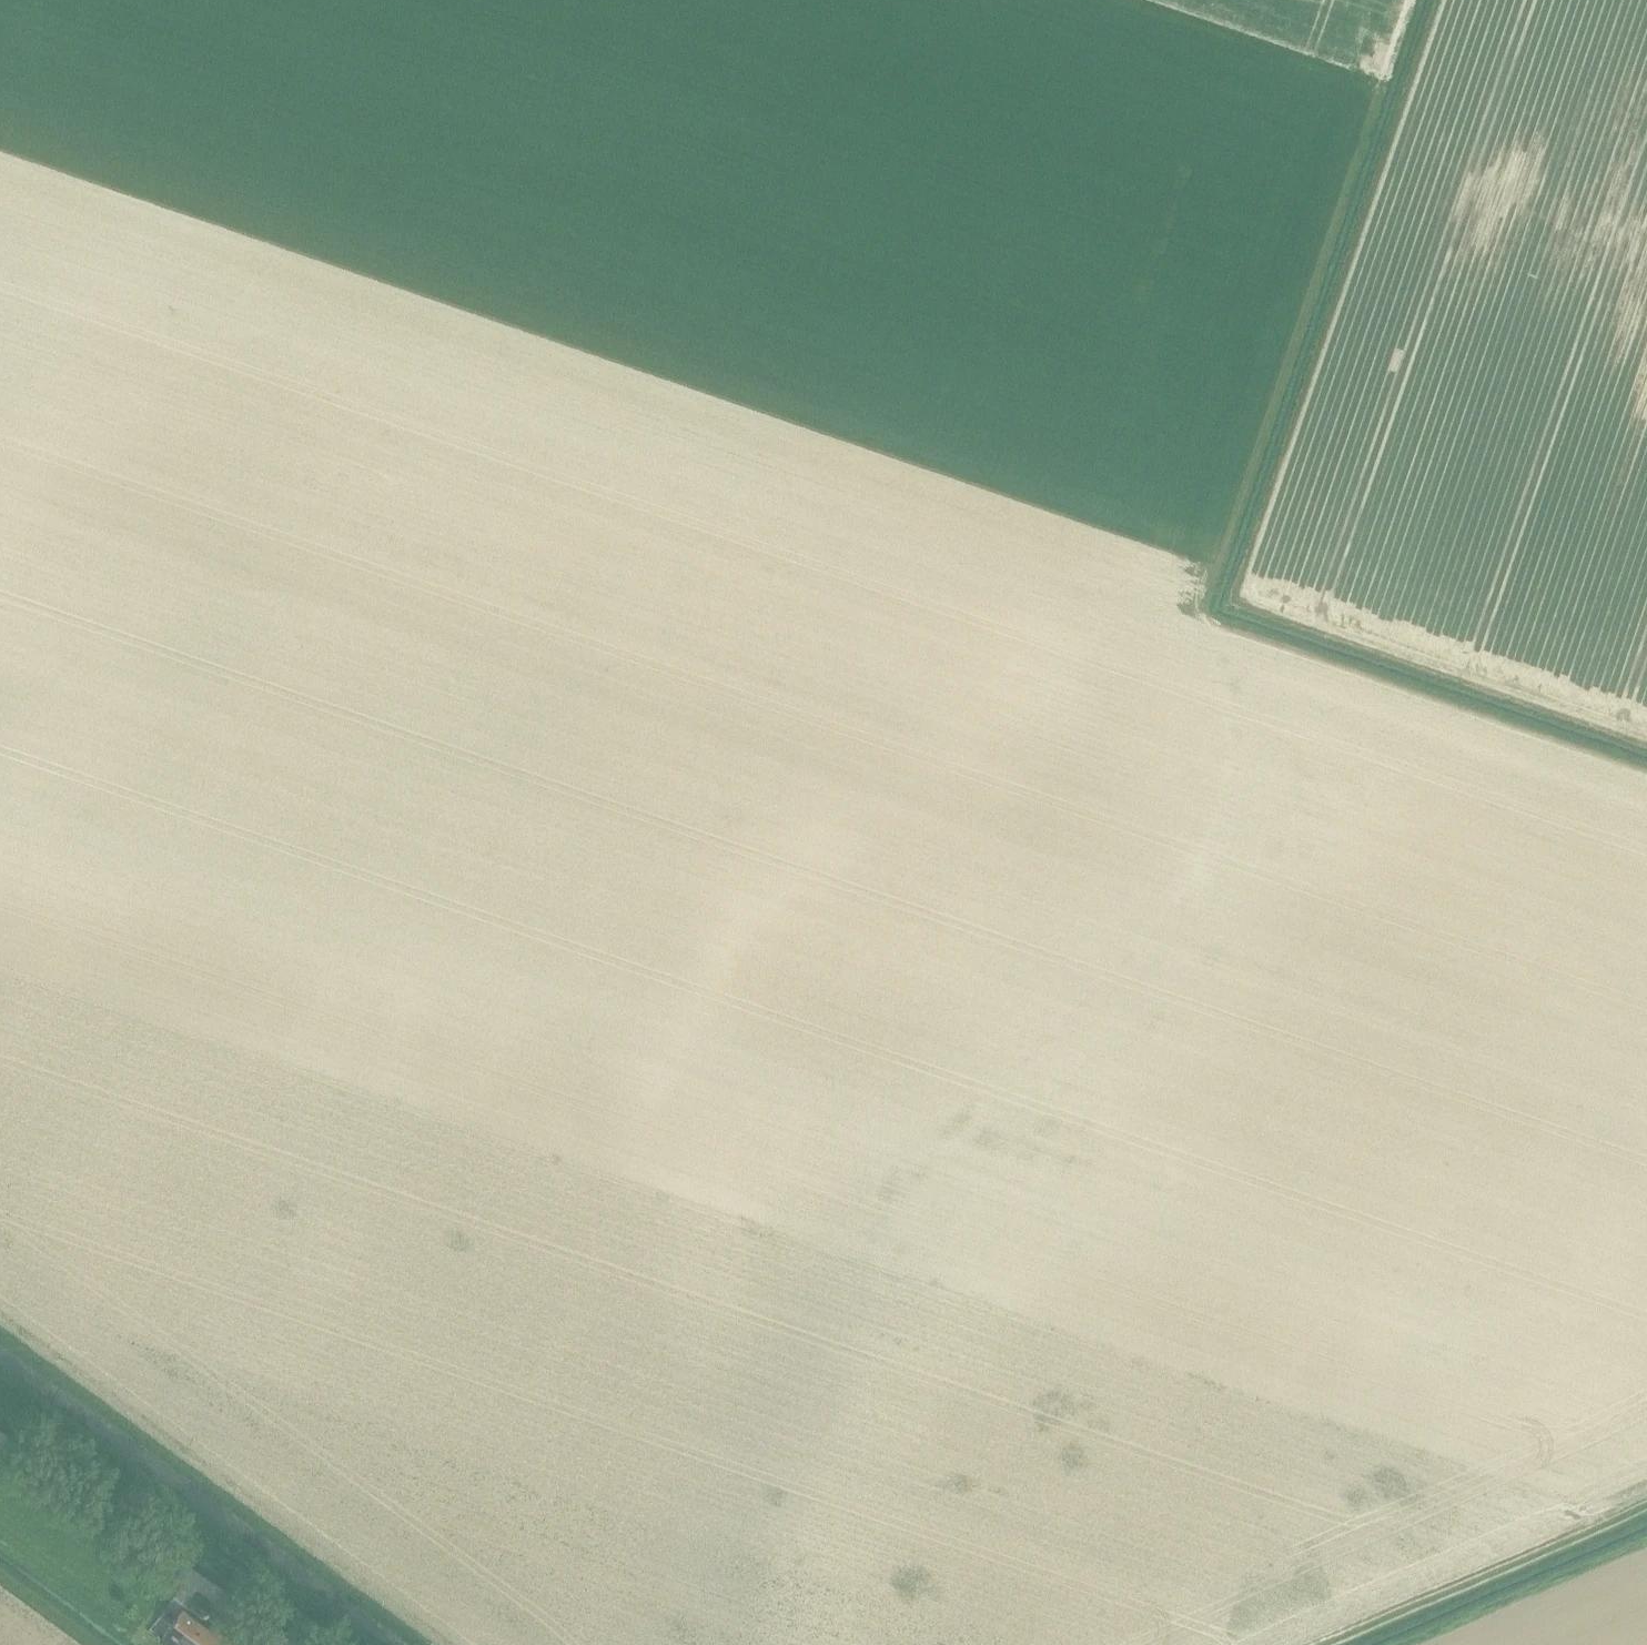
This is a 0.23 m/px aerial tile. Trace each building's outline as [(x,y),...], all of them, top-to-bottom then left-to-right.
[(164,1644),(225,1644),(210,1633),(210,1632),(183,1612),(160,1642),(164,1644)]
